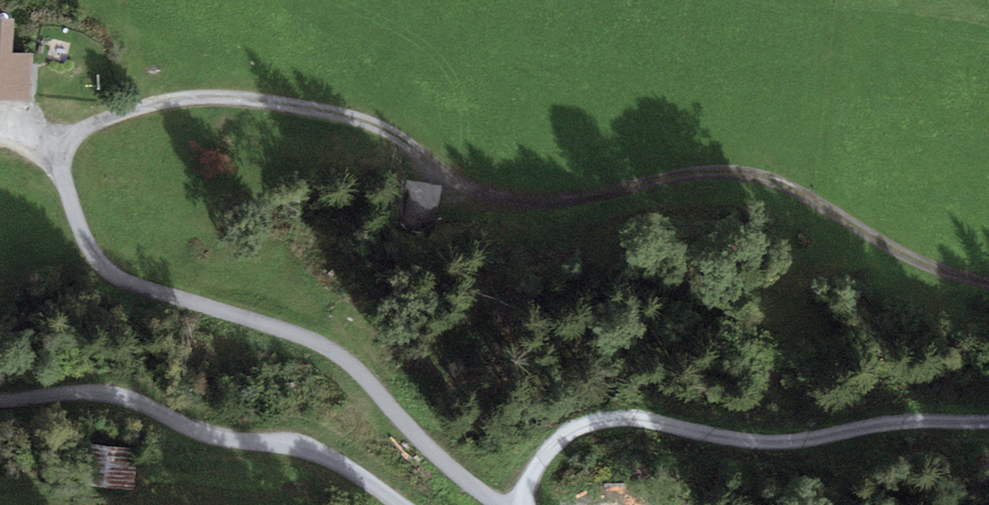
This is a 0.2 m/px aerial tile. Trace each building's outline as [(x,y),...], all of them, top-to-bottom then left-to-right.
[(32,105),(35,59),(11,58),(13,22),(0,21),(0,103),(32,105)] [(421,187),(419,208),(443,209),(444,189),(421,187)] [(141,445),(87,445),(87,490),(141,490),(141,445)]
